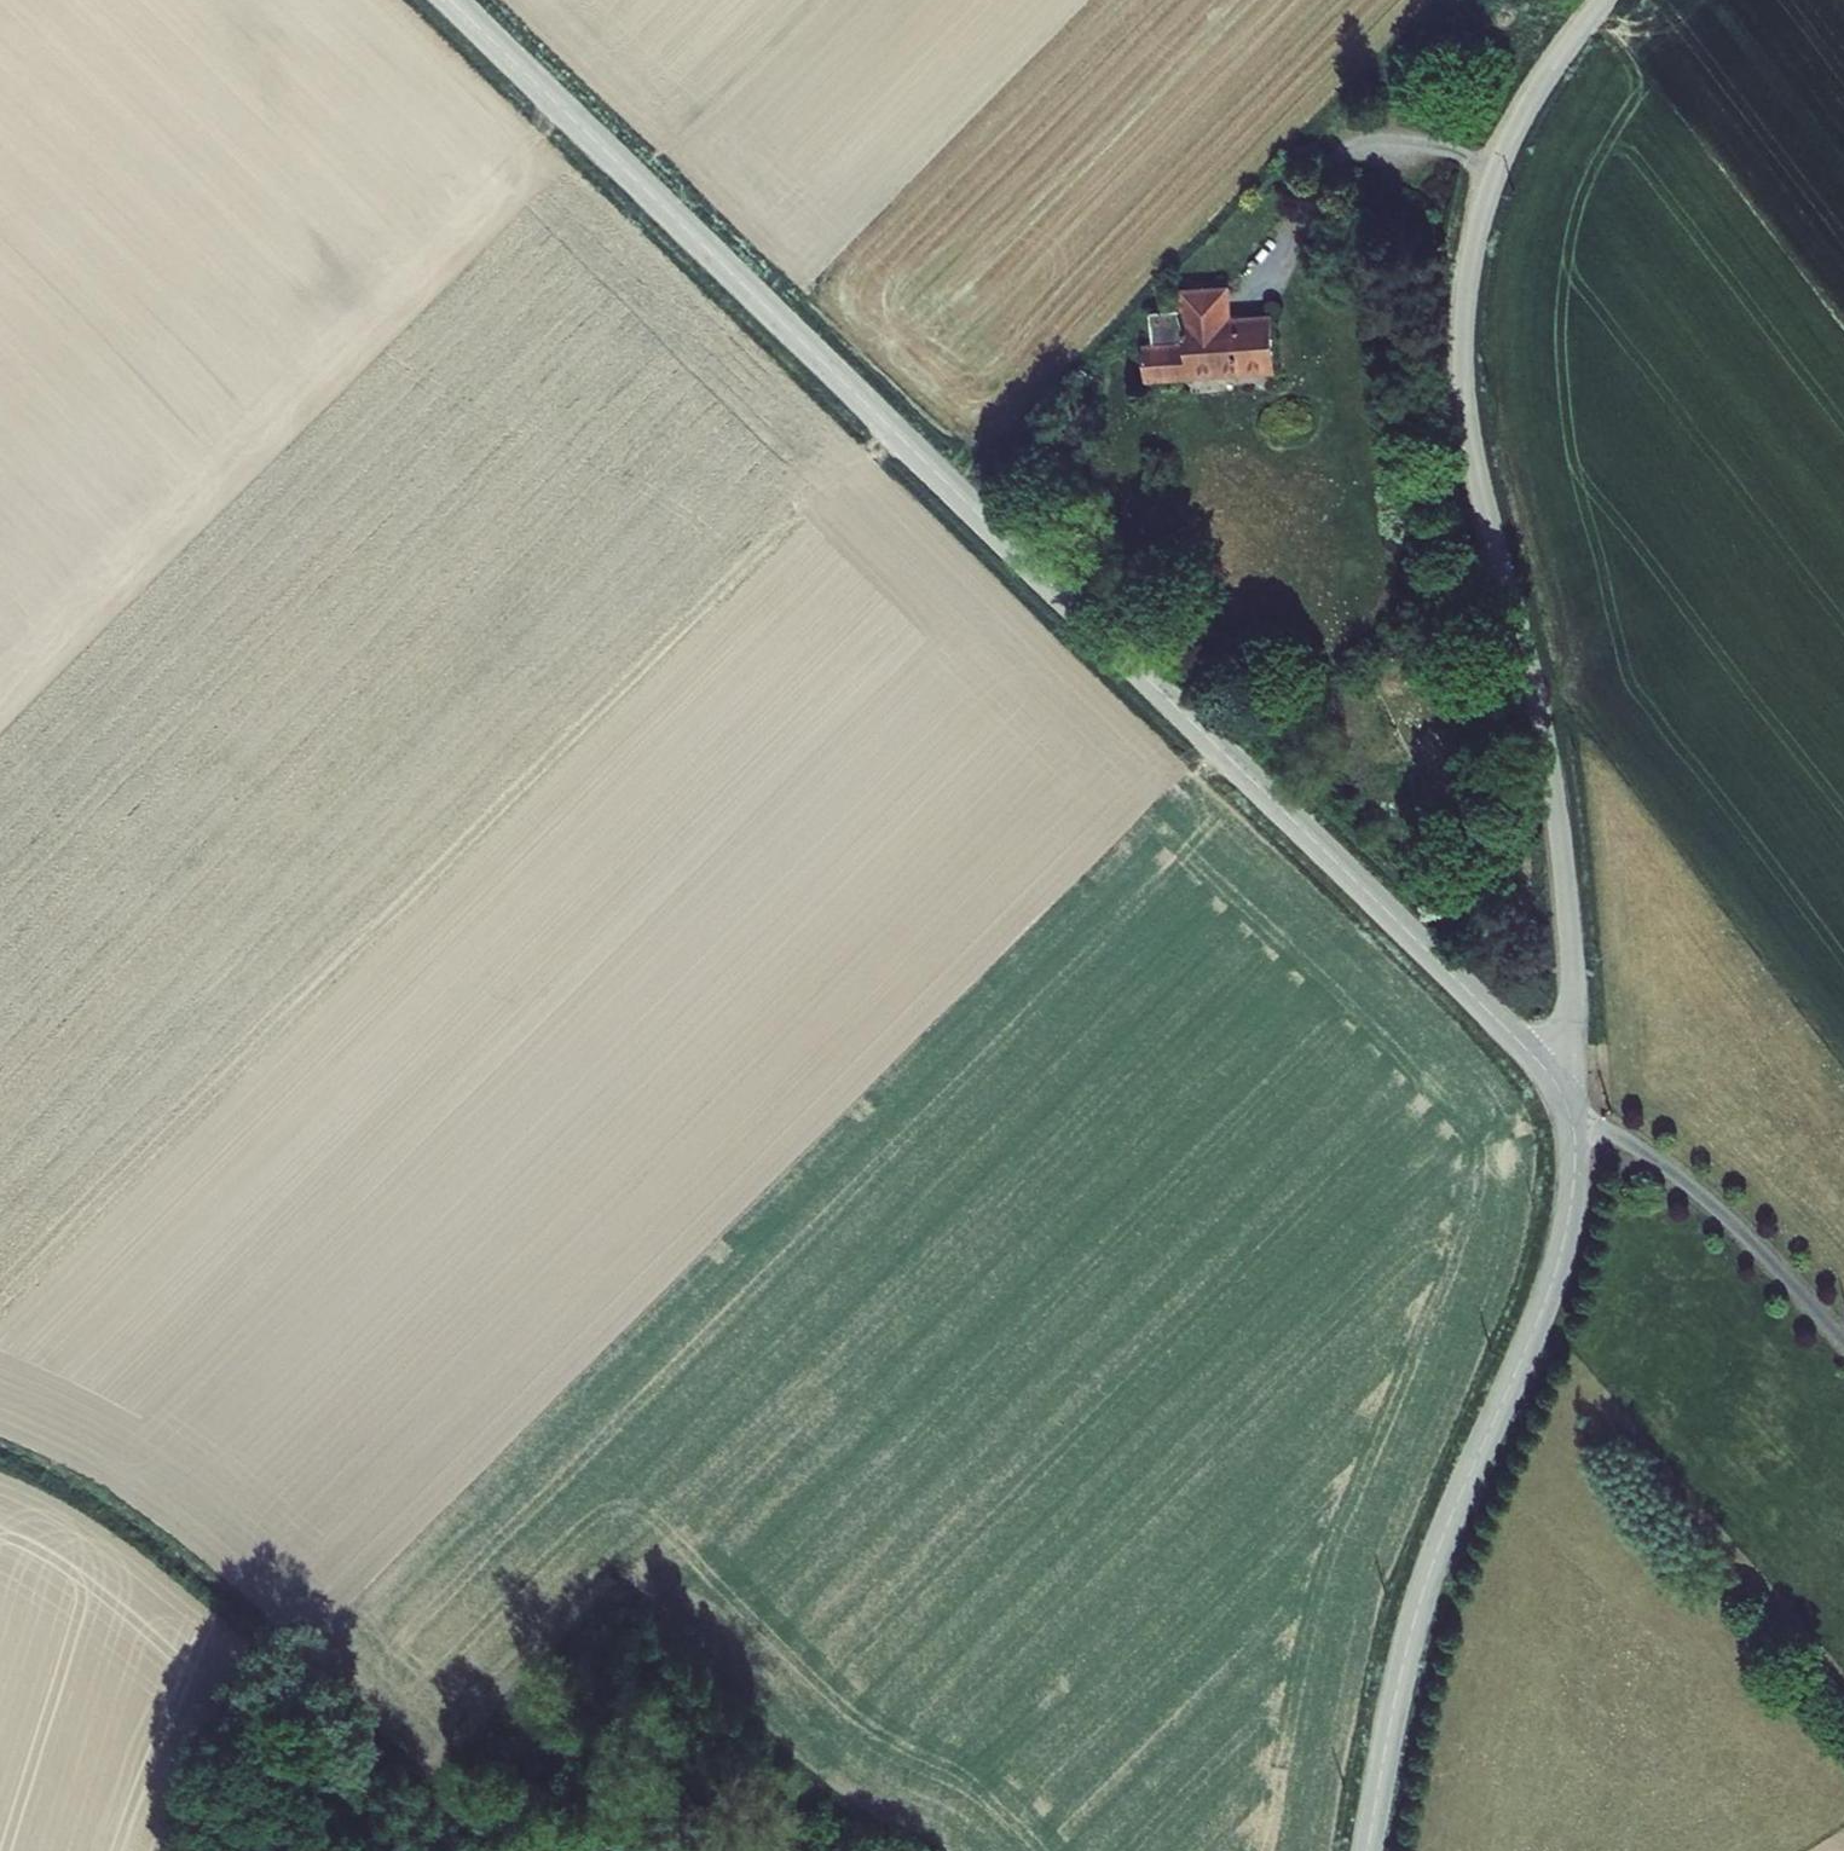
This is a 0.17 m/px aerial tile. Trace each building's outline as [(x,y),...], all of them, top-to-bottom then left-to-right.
[(1141,342),(1143,380),(1276,374),(1273,318),(1234,320),(1232,285),(1184,288),(1187,321),(1151,322),(1152,341),(1141,342)]
